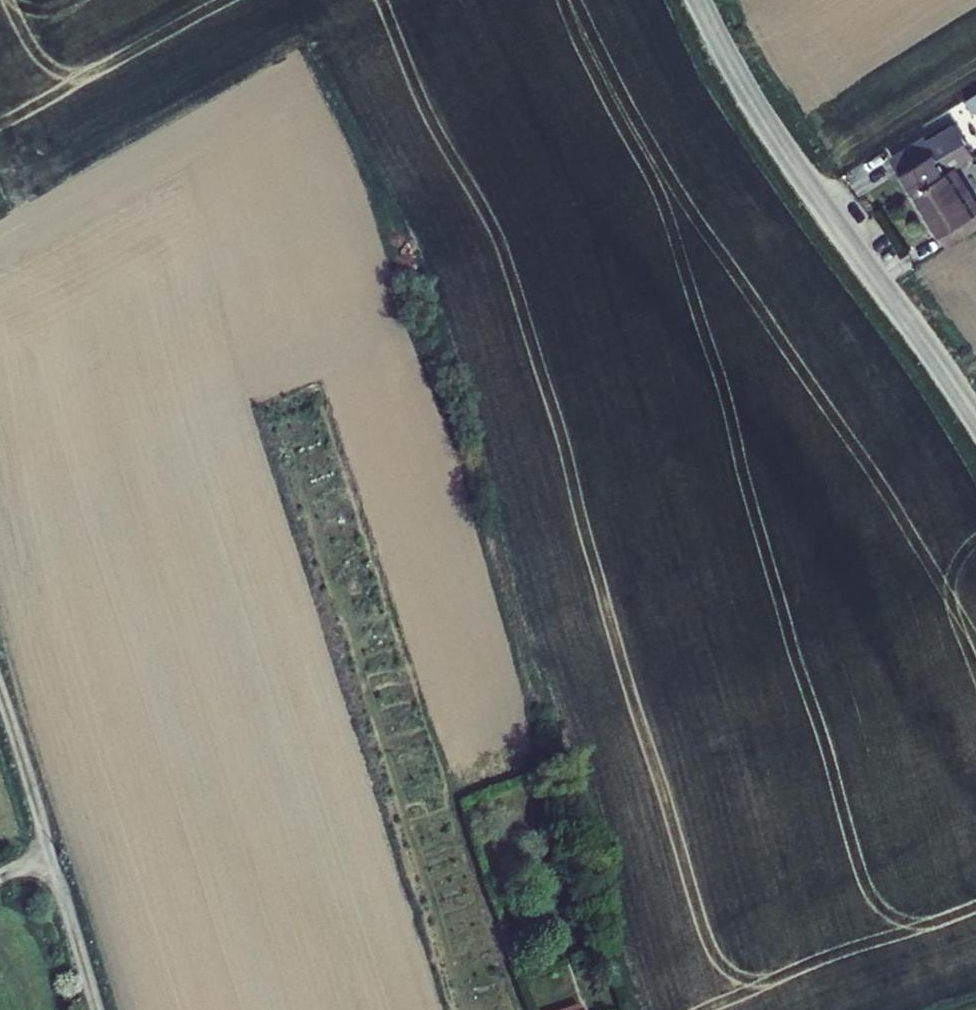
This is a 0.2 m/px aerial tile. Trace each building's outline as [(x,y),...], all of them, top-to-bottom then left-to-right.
[(931,139),(900,159),(922,195),(958,170),(975,160),(965,146),(975,140),(965,124),(934,144),(931,139)] [(922,195),(958,251),(975,240),(975,200),(958,170),(922,195)]
